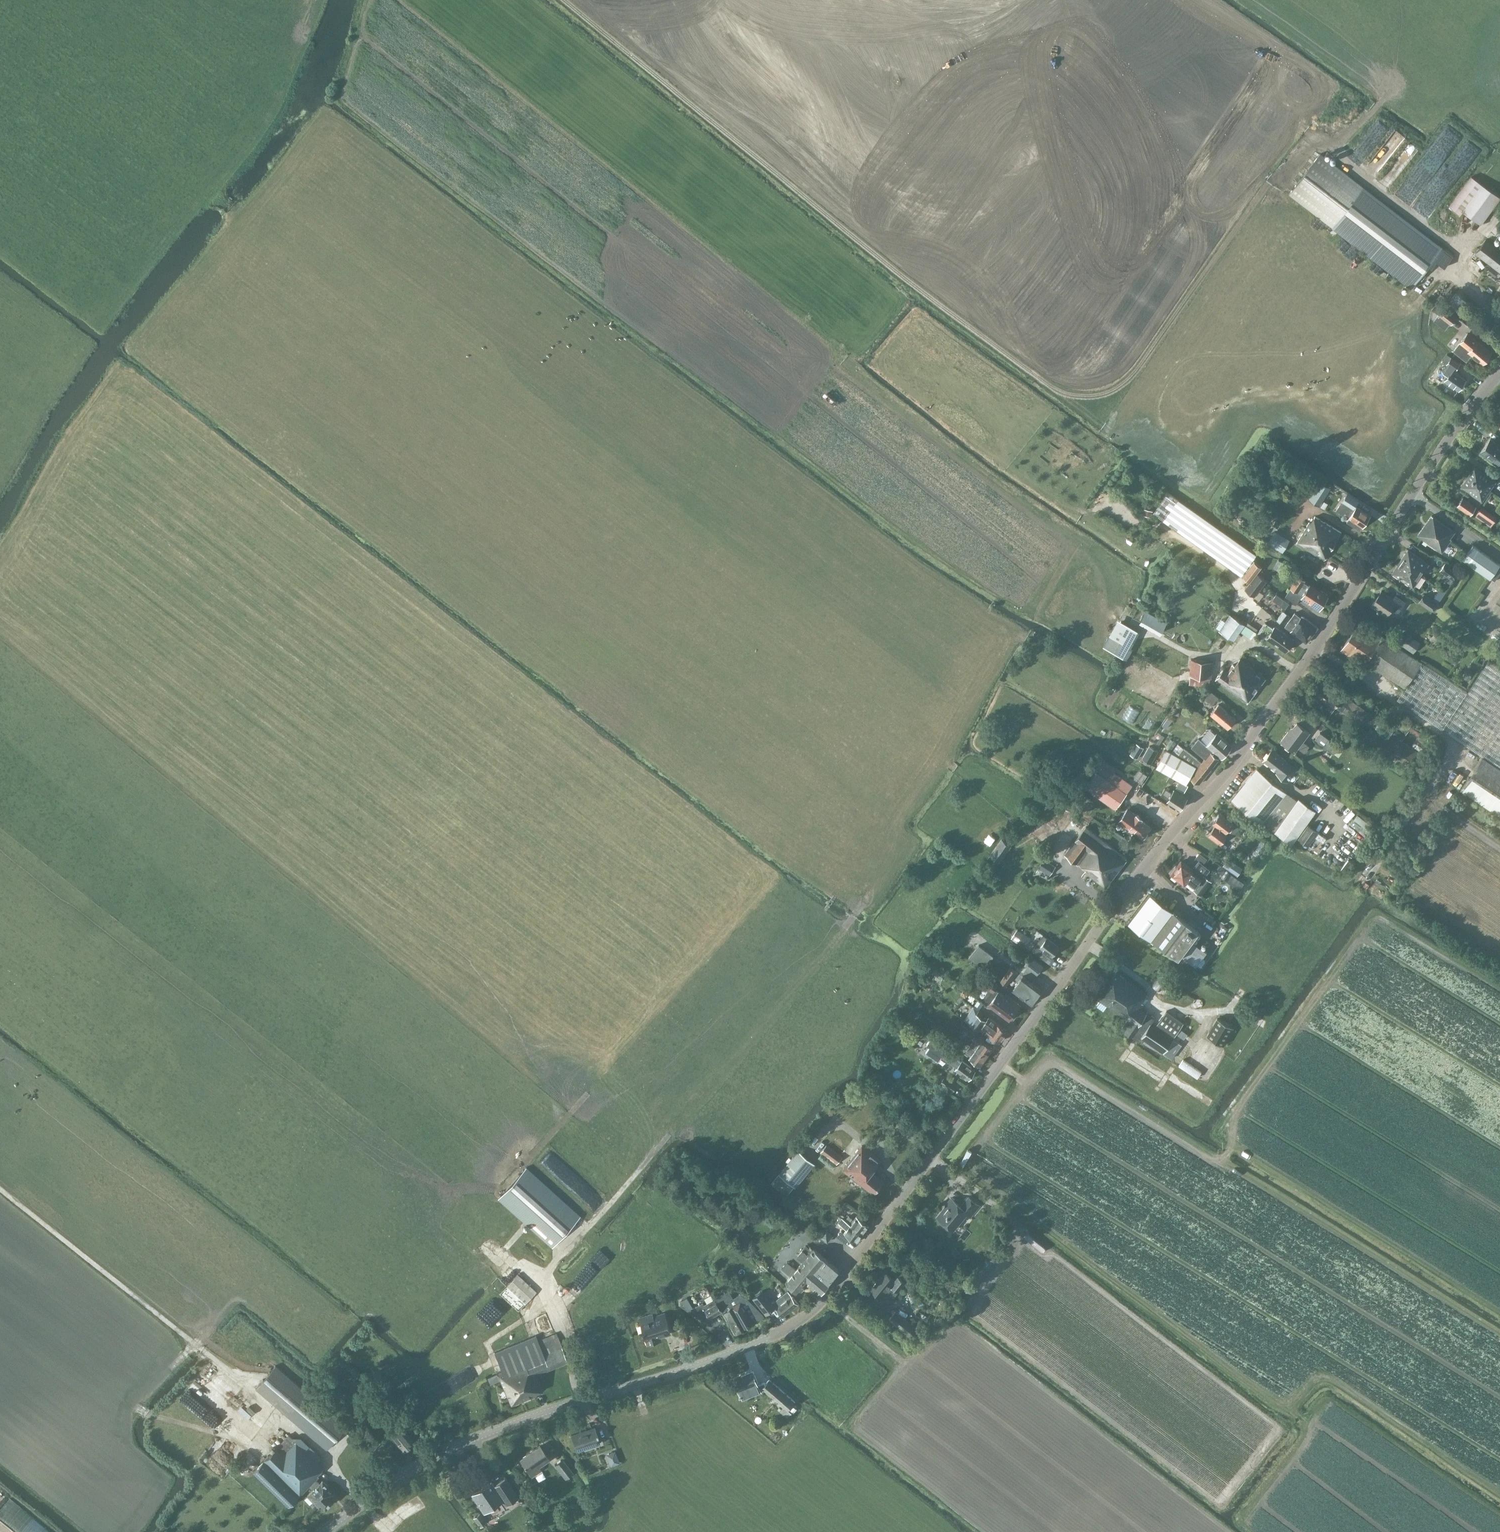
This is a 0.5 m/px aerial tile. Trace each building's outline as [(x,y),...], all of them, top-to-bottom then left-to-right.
[(1405,142),(1400,152),(1407,156),(1412,145),(1405,142)] [(1384,203),(1320,153),(1289,194),(1353,243),(1411,288),(1429,265),(1432,267),(1436,261),(1444,267),(1453,256),(1384,203)] [(1382,187),(1401,162),(1394,157),(1375,181),(1382,187)] [(1472,176),(1449,207),(1460,215),(1463,211),(1481,224),(1499,199),(1499,197),(1472,176)] [(1485,239),(1475,253),(1499,272),(1499,251),(1485,239)] [(1451,305),(1458,310),(1467,299),(1456,290),(1448,300),(1452,303),(1451,305)] [(1451,324),(1457,317),(1436,303),(1431,310),(1451,324)] [(1491,352),(1467,333),(1453,351),(1466,361),(1471,354),(1482,363),(1491,352)] [(1445,381),(1458,390),(1465,379),(1458,374),(1459,373),(1455,370),(1459,363),(1451,357),(1442,370),(1449,375),(1445,381)] [(1498,464),(1499,461),(1499,446),(1490,439),(1481,451),(1498,464)] [(1475,467),(1468,477),(1489,491),(1495,481),(1475,467)] [(1489,491),(1468,477),(1461,487),(1482,501),(1489,491)] [(1320,481),(1318,485),(1311,480),(1305,491),(1311,495),(1310,498),(1320,504),(1331,488),(1320,481)] [(1242,576),(1253,560),(1257,555),(1178,500),(1168,492),(1164,498),(1169,501),(1165,507),(1171,510),(1163,521),(1242,576)] [(1360,530),(1370,515),(1356,507),(1355,509),(1353,508),(1358,500),(1347,493),(1336,510),(1343,515),(1345,513),(1350,516),(1346,522),(1360,530)] [(1476,506),(1463,497),(1457,506),(1470,515),(1476,506)] [(1481,506),(1477,512),(1474,516),(1487,525),(1490,521),(1494,524),(1497,519),(1494,516),(1495,515),(1481,506)] [(1433,514),(1417,535),(1442,552),(1452,537),(1451,536),(1455,529),(1433,514)] [(1325,560),(1341,532),(1315,516),(1311,523),(1309,522),(1297,543),(1325,560)] [(1274,531),(1267,543),(1283,552),(1290,540),(1274,531)] [(1463,559),(1489,578),(1499,563),(1499,560),(1475,542),(1463,559)] [(1408,550),(1400,561),(1421,575),(1429,564),(1408,550)] [(1421,575),(1400,561),(1392,573),(1413,587),(1421,575)] [(1254,562),(1243,577),(1250,582),(1261,567),(1254,562)] [(1458,572),(1446,563),(1441,571),(1453,579),(1458,572)] [(1490,578),(1493,580),(1499,572),(1499,566),(1490,578)] [(1265,575),(1262,572),(1259,575),(1257,573),(1245,589),(1254,597),(1267,581),(1263,578),(1265,575)] [(1296,604),(1302,595),(1307,599),(1306,601),(1312,605),(1314,603),(1321,607),(1327,597),(1326,596),(1327,594),(1321,590),(1320,592),(1314,588),(1303,582),(1305,580),(1298,576),(1285,597),(1296,604)] [(1398,614),(1405,603),(1395,596),(1393,599),(1381,591),(1371,605),(1386,615),(1391,609),(1398,614)] [(1285,608),(1289,603),(1277,594),(1273,599),(1285,608)] [(1432,611),(1437,603),(1424,594),(1419,601),(1432,611)] [(1488,616),(1499,622),(1499,609),(1493,606),(1488,616)] [(1139,622),(1160,634),(1166,623),(1145,611),(1139,622)] [(1283,626),(1290,617),(1282,611),(1275,620),(1283,626)] [(1295,613),(1291,618),(1284,626),(1306,642),(1317,627),(1302,615),(1301,617),(1295,613)] [(1220,630),(1231,638),(1238,630),(1251,639),(1255,632),(1230,615),(1220,630)] [(1103,646),(1114,652),(1127,659),(1132,650),(1130,649),(1139,633),(1117,620),(1103,646)] [(1258,633),(1265,638),(1266,639),(1267,638),(1285,651),(1294,639),(1275,626),(1273,628),(1265,622),(1258,633)] [(1399,641),(1395,638),(1391,635),(1388,640),(1382,637),(1379,641),(1357,626),(1341,650),(1363,665),(1366,662),(1405,688),(1421,663),(1396,646),(1399,641)] [(1401,645),(1413,654),(1420,644),(1408,636),(1401,645)] [(1210,677),(1214,678),(1216,662),(1205,661),(1205,660),(1191,659),(1190,675),(1189,683),(1209,685),(1210,677)] [(1234,665),(1233,664),(1227,672),(1223,669),(1215,679),(1247,703),(1265,678),(1239,659),(1234,665)] [(1421,663),(1405,688),(1397,700),(1483,757),(1499,768),(1499,668),(1489,660),(1468,692),(1421,663)] [(1462,685),(1467,678),(1457,670),(1452,676),(1462,685)] [(1312,693),(1317,696),(1317,697),(1317,698),(1313,704),(1329,715),(1338,702),(1339,702),(1336,707),(1347,715),(1348,713),(1365,724),(1372,714),(1343,695),(1340,698),(1318,683),(1312,693)] [(1219,697),(1211,690),(1204,698),(1212,705),(1219,697)] [(1228,727),(1235,718),(1218,704),(1211,713),(1228,727)] [(1304,752),(1309,746),(1303,741),(1309,732),(1297,723),(1290,732),(1288,731),(1281,741),(1295,752),(1298,748),(1304,752)] [(1314,740),(1333,755),(1339,747),(1320,732),(1314,740)] [(1221,758),(1231,746),(1216,733),(1206,745),(1199,738),(1191,747),(1205,758),(1210,752),(1210,751),(1212,753),(1213,751),(1221,758)] [(1135,738),(1128,751),(1137,756),(1144,743),(1135,738)] [(1210,752),(1205,758),(1201,762),(1183,748),(1178,743),(1171,753),(1167,750),(1166,750),(1156,767),(1180,781),(1176,788),(1184,792),(1188,786),(1188,785),(1187,784),(1186,784),(1190,777),(1199,784),(1219,758),(1212,753),(1210,751),(1210,752)] [(1148,763),(1157,750),(1149,744),(1140,757),(1148,763)] [(1272,749),(1263,760),(1277,771),(1276,772),(1287,781),(1297,769),(1272,749)] [(1483,757),(1461,790),(1499,816),(1499,768),(1483,757)] [(1103,759),(1095,771),(1128,791),(1135,779),(1103,759)] [(1261,824),(1287,793),(1257,768),(1231,800),(1261,824)] [(1115,808),(1126,793),(1096,772),(1085,787),(1115,808)] [(1180,808),(1187,798),(1174,789),(1172,792),(1165,788),(1161,795),(1167,799),(1180,808)] [(1308,845),(1318,832),(1308,825),(1302,833),(1300,832),(1316,810),(1299,798),(1275,831),(1292,844),(1297,837),(1308,845)] [(1136,814),(1129,809),(1121,821),(1143,837),(1151,827),(1141,820),(1142,818),(1136,814)] [(1052,837),(1067,841),(1074,816),(1059,812),(1052,837)] [(1225,833),(1227,831),(1233,835),(1239,827),(1221,813),(1213,823),(1215,825),(1208,835),(1221,844),(1228,835),(1225,833)] [(1112,863),(1106,858),(1114,848),(1086,827),(1064,855),(1078,865),(1079,864),(1086,869),(1090,864),(1096,869),(1098,867),(1105,872),(1112,863)] [(999,862),(1011,846),(1002,839),(990,855),(999,862)] [(1259,857),(1267,844),(1261,841),(1253,853),(1259,857)] [(1333,843),(1329,848),(1338,855),(1342,850),(1333,843)] [(1106,887),(1127,859),(1114,848),(1106,858),(1112,863),(1105,872),(1098,867),(1096,869),(1090,864),(1086,869),(1085,871),(1106,887)] [(1056,866),(1044,859),(1038,867),(1050,875),(1056,866)] [(1344,872),(1350,862),(1345,859),(1338,869),(1344,872)] [(1205,877),(1210,870),(1199,861),(1192,870),(1181,861),(1171,874),(1184,884),(1187,881),(1195,888),(1194,890),(1201,895),(1211,882),(1205,877)] [(1181,953),(1197,966),(1208,952),(1192,939),(1198,930),(1150,894),(1128,923),(1151,940),(1178,957),(1181,953)] [(1220,928),(1209,923),(1206,928),(1223,937),(1229,925),(1223,922),(1220,928)] [(966,952),(973,941),(968,938),(962,949),(966,952)] [(1040,947),(1036,944),(1032,949),(1042,957),(1046,951),(1052,956),(1059,946),(1047,938),(1040,947)] [(984,969),(993,956),(979,945),(969,958),(984,969)] [(1037,974),(1043,966),(1031,957),(1025,965),(1037,974)] [(1006,985),(1016,971),(1010,967),(1009,969),(1000,981),(1006,985)] [(1124,1030),(1133,1037),(1139,1041),(1141,1037),(1171,1058),(1181,1044),(1151,1023),(1154,1018),(1140,1008),(1143,1003),(1141,1001),(1147,994),(1112,970),(1094,995),(1130,1021),(1124,1030)] [(998,984),(984,975),(978,983),(988,990),(984,996),(984,998),(984,1000),(989,1003),(988,1004),(1009,1019),(1010,1017),(1012,1018),(1014,1018),(1017,1013),(1017,1011),(1015,1010),(1021,1003),(1004,991),(1002,994),(997,991),(996,993),(993,991),(998,984)] [(1031,1003),(1041,989),(1023,976),(1012,990),(1031,1003)] [(965,998),(969,992),(964,988),(960,995),(965,998)] [(988,1018),(978,1010),(969,1023),(979,1029),(979,1030),(981,1028),(999,1042),(1009,1027),(991,1014),(988,1018)] [(1157,1024),(1175,1035),(1184,1022),(1166,1010),(1157,1024)] [(963,1018),(959,1025),(974,1036),(979,1029),(969,1023),(963,1018)] [(1216,1018),(1214,1023),(1207,1036),(1224,1045),(1234,1027),(1216,1018)] [(966,1041),(947,1027),(943,1033),(962,1047),(966,1041)] [(987,1057),(993,1049),(982,1040),(982,1041),(976,1037),(970,1045),(987,1057)] [(938,1060),(941,1057),(956,1068),(955,1069),(958,1071),(968,1079),(975,1070),(962,1060),(961,1062),(945,1051),(946,1050),(931,1039),(927,1045),(930,1047),(927,1052),(938,1060)] [(987,1057),(970,1045),(966,1050),(970,1053),(971,1051),(973,1052),(969,1058),(981,1066),(987,1057)] [(956,1085),(944,1077),(939,1084),(951,1092),(956,1085)] [(902,1154),(908,1147),(904,1144),(898,1151),(902,1154)] [(842,1157),(826,1145),(821,1151),(823,1152),(819,1157),(833,1169),(837,1163),(842,1157)] [(874,1193),(883,1181),(871,1171),(880,1160),(862,1145),(843,1169),(874,1193)] [(795,1187),(815,1163),(798,1150),(778,1173),(795,1187)] [(585,1185),(552,1151),(542,1161),(575,1195),(585,1185)] [(526,1166),(498,1198),(553,1247),(581,1216),(526,1166)] [(971,1217),(980,1206),(968,1196),(961,1205),(951,1197),(945,1204),(946,1205),(937,1216),(953,1230),(967,1214),(971,1217)] [(854,1219),(852,1218),(849,1215),(846,1219),(845,1220),(863,1233),(869,1225),(857,1216),(854,1219)] [(863,1233),(845,1220),(846,1219),(842,1217),(839,1221),(846,1226),(848,1227),(844,1232),(857,1242),(863,1233)] [(827,1242),(837,1230),(831,1224),(821,1236),(827,1242)] [(803,1261),(795,1270),(786,1263),(781,1269),(790,1276),(786,1281),(799,1292),(808,1282),(820,1293),(831,1280),(839,1270),(824,1257),(830,1251),(820,1242),(815,1249),(814,1249),(812,1251),(806,1245),(797,1256),(803,1261)] [(770,1269),(760,1261),(753,1270),(763,1278),(770,1269)] [(698,1265),(686,1270),(691,1280),(702,1275),(698,1265)] [(895,1296),(906,1282),(908,1280),(916,1287),(919,1282),(903,1269),(898,1276),(898,1275),(895,1279),(885,1271),(871,1288),(881,1296),(886,1289),(895,1296)] [(504,1286),(513,1277),(509,1272),(500,1281),(504,1286)] [(518,1274),(507,1286),(500,1294),(519,1311),(526,1303),(536,1292),(518,1274)] [(907,1300),(915,1295),(910,1286),(905,1289),(908,1294),(905,1296),(907,1300)] [(762,1290),(753,1297),(766,1313),(775,1306),(773,1303),(762,1290)] [(795,1309),(799,1305),(788,1290),(777,1299),(773,1303),(775,1306),(783,1316),(794,1307),(795,1309)] [(718,1305),(722,1311),(735,1333),(764,1316),(762,1313),(742,1293),(733,1298),(732,1296),(731,1297),(728,1291),(715,1299),(718,1305)] [(722,1311),(718,1305),(715,1299),(703,1306),(702,1303),(697,1306),(700,1312),(705,1309),(710,1318),(722,1311)] [(916,1329),(895,1311),(889,1318),(911,1336),(916,1329)] [(531,1318),(536,1331),(548,1326),(542,1313),(531,1318)] [(670,1332),(665,1313),(654,1316),(653,1313),(639,1317),(641,1324),(648,1344),(661,1339),(660,1335),(670,1332)] [(543,1390),(537,1374),(568,1361),(557,1336),(539,1344),(536,1335),(494,1353),(502,1371),(497,1373),(511,1405),(536,1395),(535,1393),(543,1390)] [(255,1389),(271,1402),(327,1450),(347,1427),(275,1365),(255,1389)] [(788,1409),(795,1401),(769,1379),(765,1383),(764,1382),(759,1385),(753,1371),(734,1379),(742,1399),(761,1391),(760,1388),(762,1387),(784,1406),(780,1410),(787,1417),(791,1412),(788,1409)] [(386,1432),(403,1451),(414,1442),(397,1423),(394,1426),(386,1432)] [(571,1435),(576,1450),(599,1442),(594,1427),(571,1435)] [(321,1457),(309,1445),(308,1447),(306,1445),(302,1448),(289,1435),(264,1460),(253,1471),(288,1506),(299,1495),(309,1486),(312,1490),(308,1495),(319,1506),(322,1504),(324,1506),(332,1499),(329,1496),(333,1492),(328,1487),(328,1486),(322,1480),(320,1483),(316,1479),(318,1476),(317,1474),(323,1468),(317,1462),(321,1457)] [(380,1443),(378,1440),(372,1435),(363,1444),(371,1452),(380,1443)] [(541,1470),(538,1466),(549,1459),(540,1446),(520,1459),(532,1476),(541,1470)] [(613,1448),(604,1451),(610,1465),(618,1462),(613,1448)] [(562,1458),(555,1465),(566,1479),(574,1473),(562,1458)] [(502,1499),(506,1504),(518,1497),(505,1477),(493,1484),(491,1481),(472,1493),(484,1511),(502,1499)] [(473,1517),(480,1525),(486,1520),(480,1512),(473,1517)]
